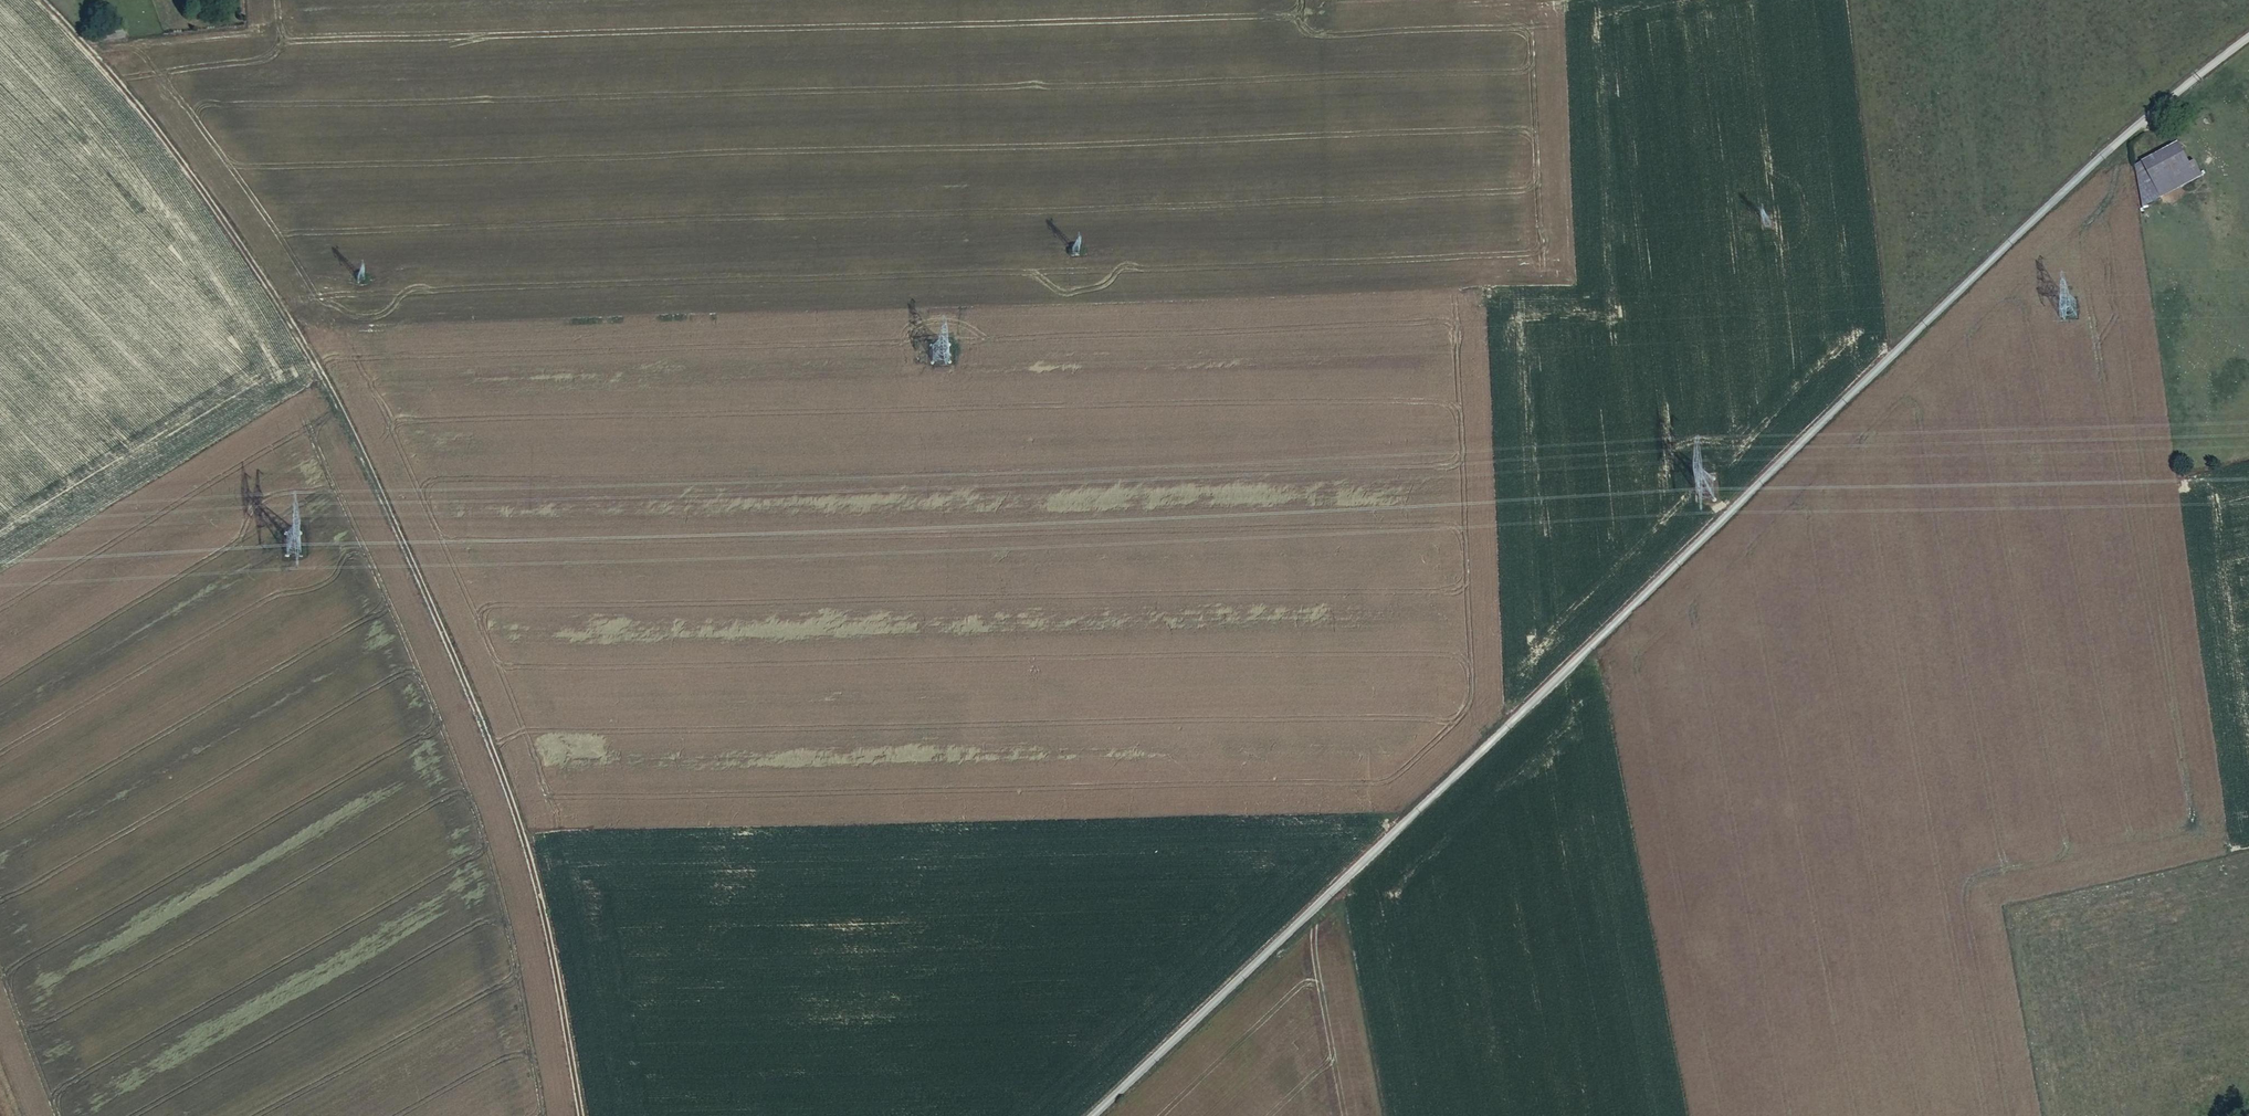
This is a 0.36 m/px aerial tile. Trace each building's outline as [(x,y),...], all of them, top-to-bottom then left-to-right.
[(2190,164),(2180,144),(2136,167),(2141,200),(2157,191),(2161,200),(2204,177),(2195,161),(2190,164)]
